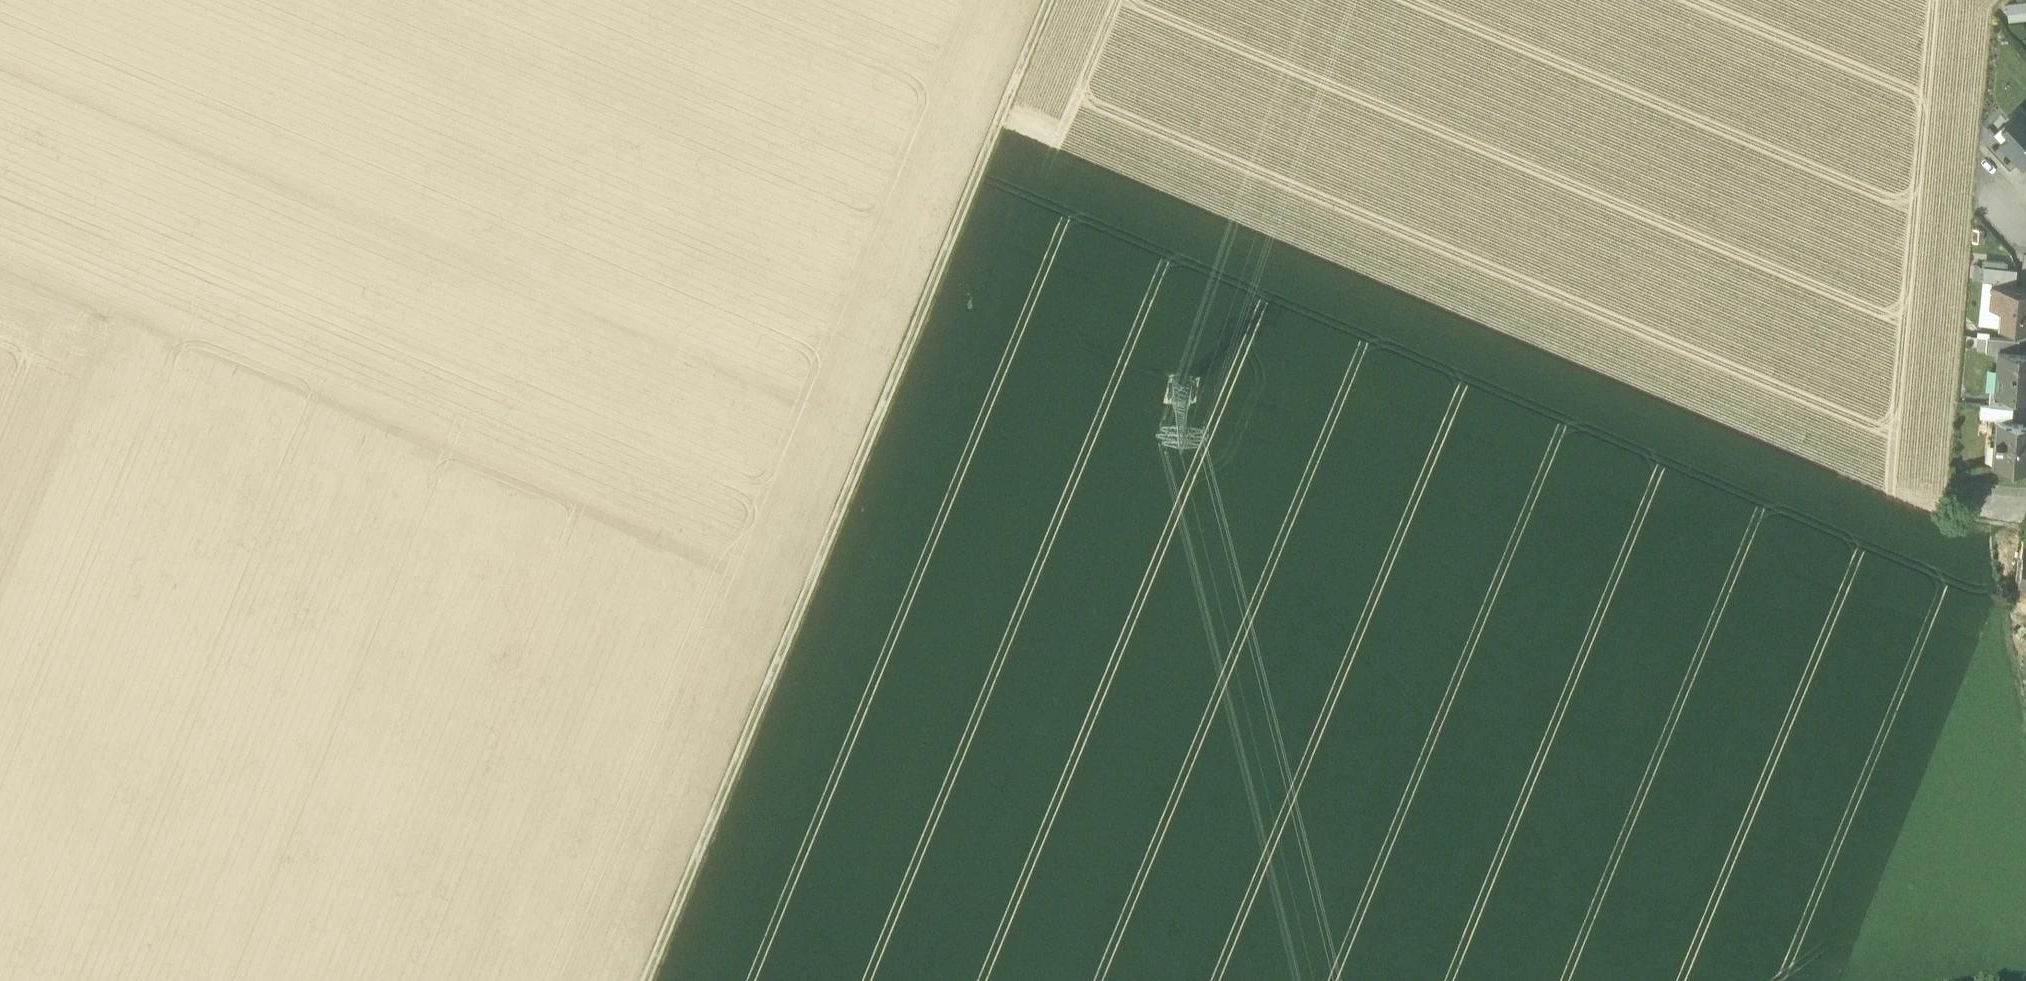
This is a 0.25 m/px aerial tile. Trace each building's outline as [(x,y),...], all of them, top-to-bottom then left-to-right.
[(2021,161),(2025,156),(2025,108),(2022,104),(2005,120),(2015,130),(2002,141),(2021,161)] [(1983,279),(1992,280),(2013,282),(2015,282),(2017,268),(1984,265),(1983,279)] [(1992,280),(1989,307),(2000,308),(2006,308),(2005,325),(2025,327),(2025,287),(2013,286),(2013,282),(1992,280)] [(1998,325),(2005,325),(2006,308),(2000,308),(1998,325)] [(2000,351),(2018,353),(2019,339),(1987,336),(1986,351),(2000,351)] [(2025,393),(2025,354),(2018,353),(2000,351),(1998,373),(2000,373),(1998,391),(2014,392),(2025,393)] [(2013,407),(2014,392),(1998,391),(1990,390),(1989,404),(2013,407)] [(1980,416),(2012,419),(2013,407),(1989,404),(1981,404),(1980,416)] [(2025,469),(2025,424),(1997,422),(1993,466),(2025,469)]
